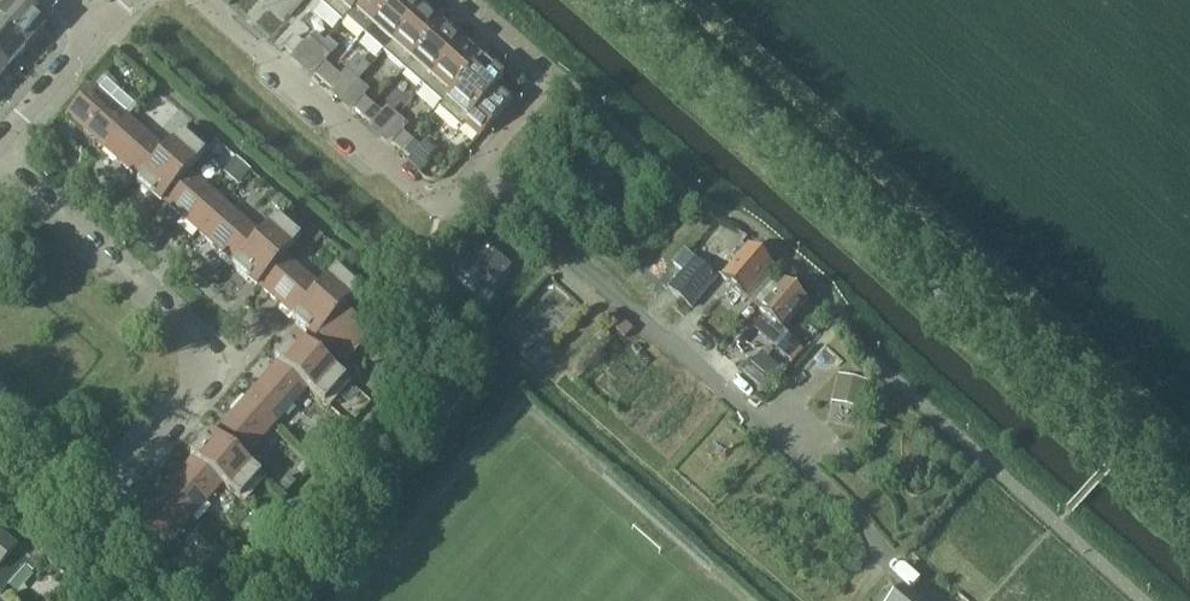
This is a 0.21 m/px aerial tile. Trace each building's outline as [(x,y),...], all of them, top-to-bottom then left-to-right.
[(0,14),(0,28),(26,52),(47,29),(15,0),(13,0),(0,14)] [(319,3),(341,22),(361,0),(322,0),(319,3)] [(341,22),(342,23),(354,10),(372,26),(364,35),(396,0),(361,0),(341,22)] [(364,35),(384,53),(399,36),(421,11),(409,0),(396,0),(364,35)] [(421,11),(399,36),(384,53),(403,70),(441,28),(421,11)] [(7,74),(26,52),(0,28),(0,68),(7,74)] [(441,28),(403,70),(423,87),(460,45),(441,28)] [(293,56),(304,44),(295,36),(284,48),(293,56)] [(460,45),(423,87),(442,104),(438,109),(480,62),(460,45)] [(480,63),(480,62),(438,109),(461,129),(465,125),(479,137),(514,98),(499,86),(502,82),(494,76),(495,74),(481,62),(480,63)] [(314,75),(323,82),(333,70),(325,63),(314,75)] [(343,79),(333,70),(323,82),(332,90),(343,79)] [(102,147),(128,118),(92,86),(66,115),(102,147)] [(353,109),(362,117),(372,105),(364,97),(353,109)] [(372,105),(362,117),(371,125),(381,113),(372,105)] [(165,150),(128,118),(102,147),(139,180),(165,150)] [(392,144),(400,151),(411,139),(402,132),(392,144)] [(164,201),(189,171),(204,154),(180,133),(165,150),(139,180),(137,183),(152,196),(151,197),(160,205),(164,201)] [(420,148),(411,139),(400,151),(410,159),(420,148)] [(225,203),(189,171),(164,201),(199,232),(225,203)] [(272,202),(280,209),(286,202),(278,195),(272,202)] [(261,234),(225,203),(199,232),(235,264),(261,234)] [(259,286),(285,256),(301,238),(276,217),(261,234),(235,264),(232,267),(257,289),(259,286)] [(311,226),(305,234),(316,244),(323,236),(311,226)] [(489,247),(474,264),(499,285),(513,268),(489,247)] [(721,278),(744,299),(752,305),(764,292),(757,285),(772,268),(748,248),(721,278)] [(320,286),(285,256),(259,286),(294,316),(320,286)] [(691,308),(716,279),(694,261),(669,289),(691,308)] [(345,308),(360,291),(335,269),(320,287),(320,286),(294,316),(294,317),(292,320),(316,341),(318,339),(319,339),(345,308)] [(784,282),(771,297),(764,292),(752,305),(759,311),(766,317),(757,327),(765,334),(774,324),(782,331),(807,303),(784,282)] [(370,331),(345,308),(319,339),(344,361),(370,331)] [(274,360),(277,362),(307,389),(324,405),(346,380),(296,335),(282,351),(274,360)] [(798,347),(788,338),(776,351),(786,360),(798,347)] [(307,389),(277,362),(256,386),(245,398),(275,425),(286,412),(307,389)] [(841,371),(835,399),(865,405),(871,378),(841,371)] [(245,398),(235,410),(214,434),(244,460),(265,437),(275,425),(245,398)] [(244,460),(214,434),(212,431),(190,456),(193,458),(192,459),(222,485),(222,484),(240,500),(262,476),(244,460)] [(319,435),(307,449),(318,458),(330,445),(319,435)] [(222,485),(192,459),(171,483),(160,495),(189,521),(200,509),(222,485)] [(289,476),(279,487),(287,493),(296,482),(289,476)] [(160,495),(150,507),(128,531),(141,543),(158,558),(179,533),(189,521),(160,495)] [(26,567),(32,572),(45,558),(22,537),(12,548),(0,536),(0,596),(26,567)] [(227,558),(216,549),(196,571),(207,581),(227,558)] [(893,600),(915,600),(903,590),(893,600)]
